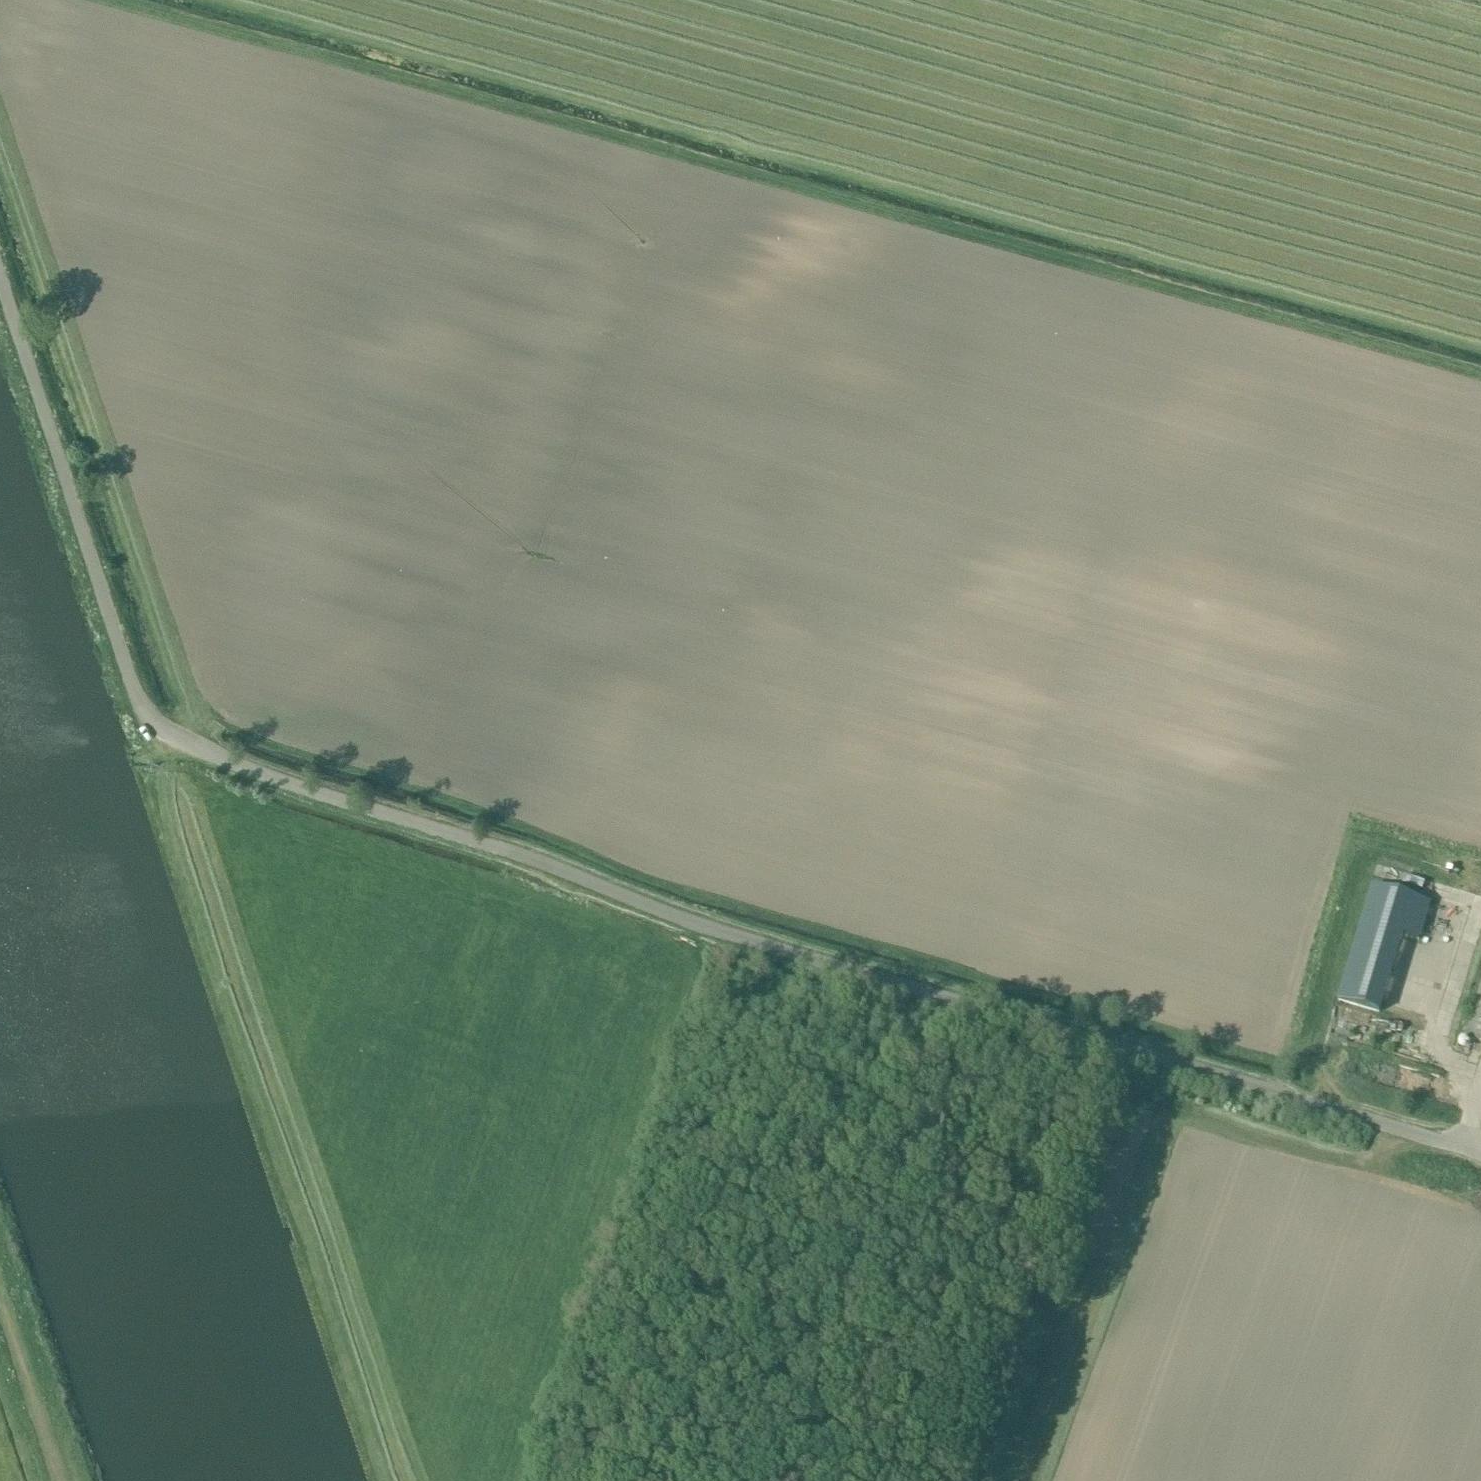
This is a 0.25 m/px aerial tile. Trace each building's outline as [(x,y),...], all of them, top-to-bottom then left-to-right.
[(1409,938),(1424,942),(1436,904),(1380,886),(1343,1000),(1384,1014),(1409,938)] [(1463,1038),(1480,1044),(1480,981),(1463,1038)]
